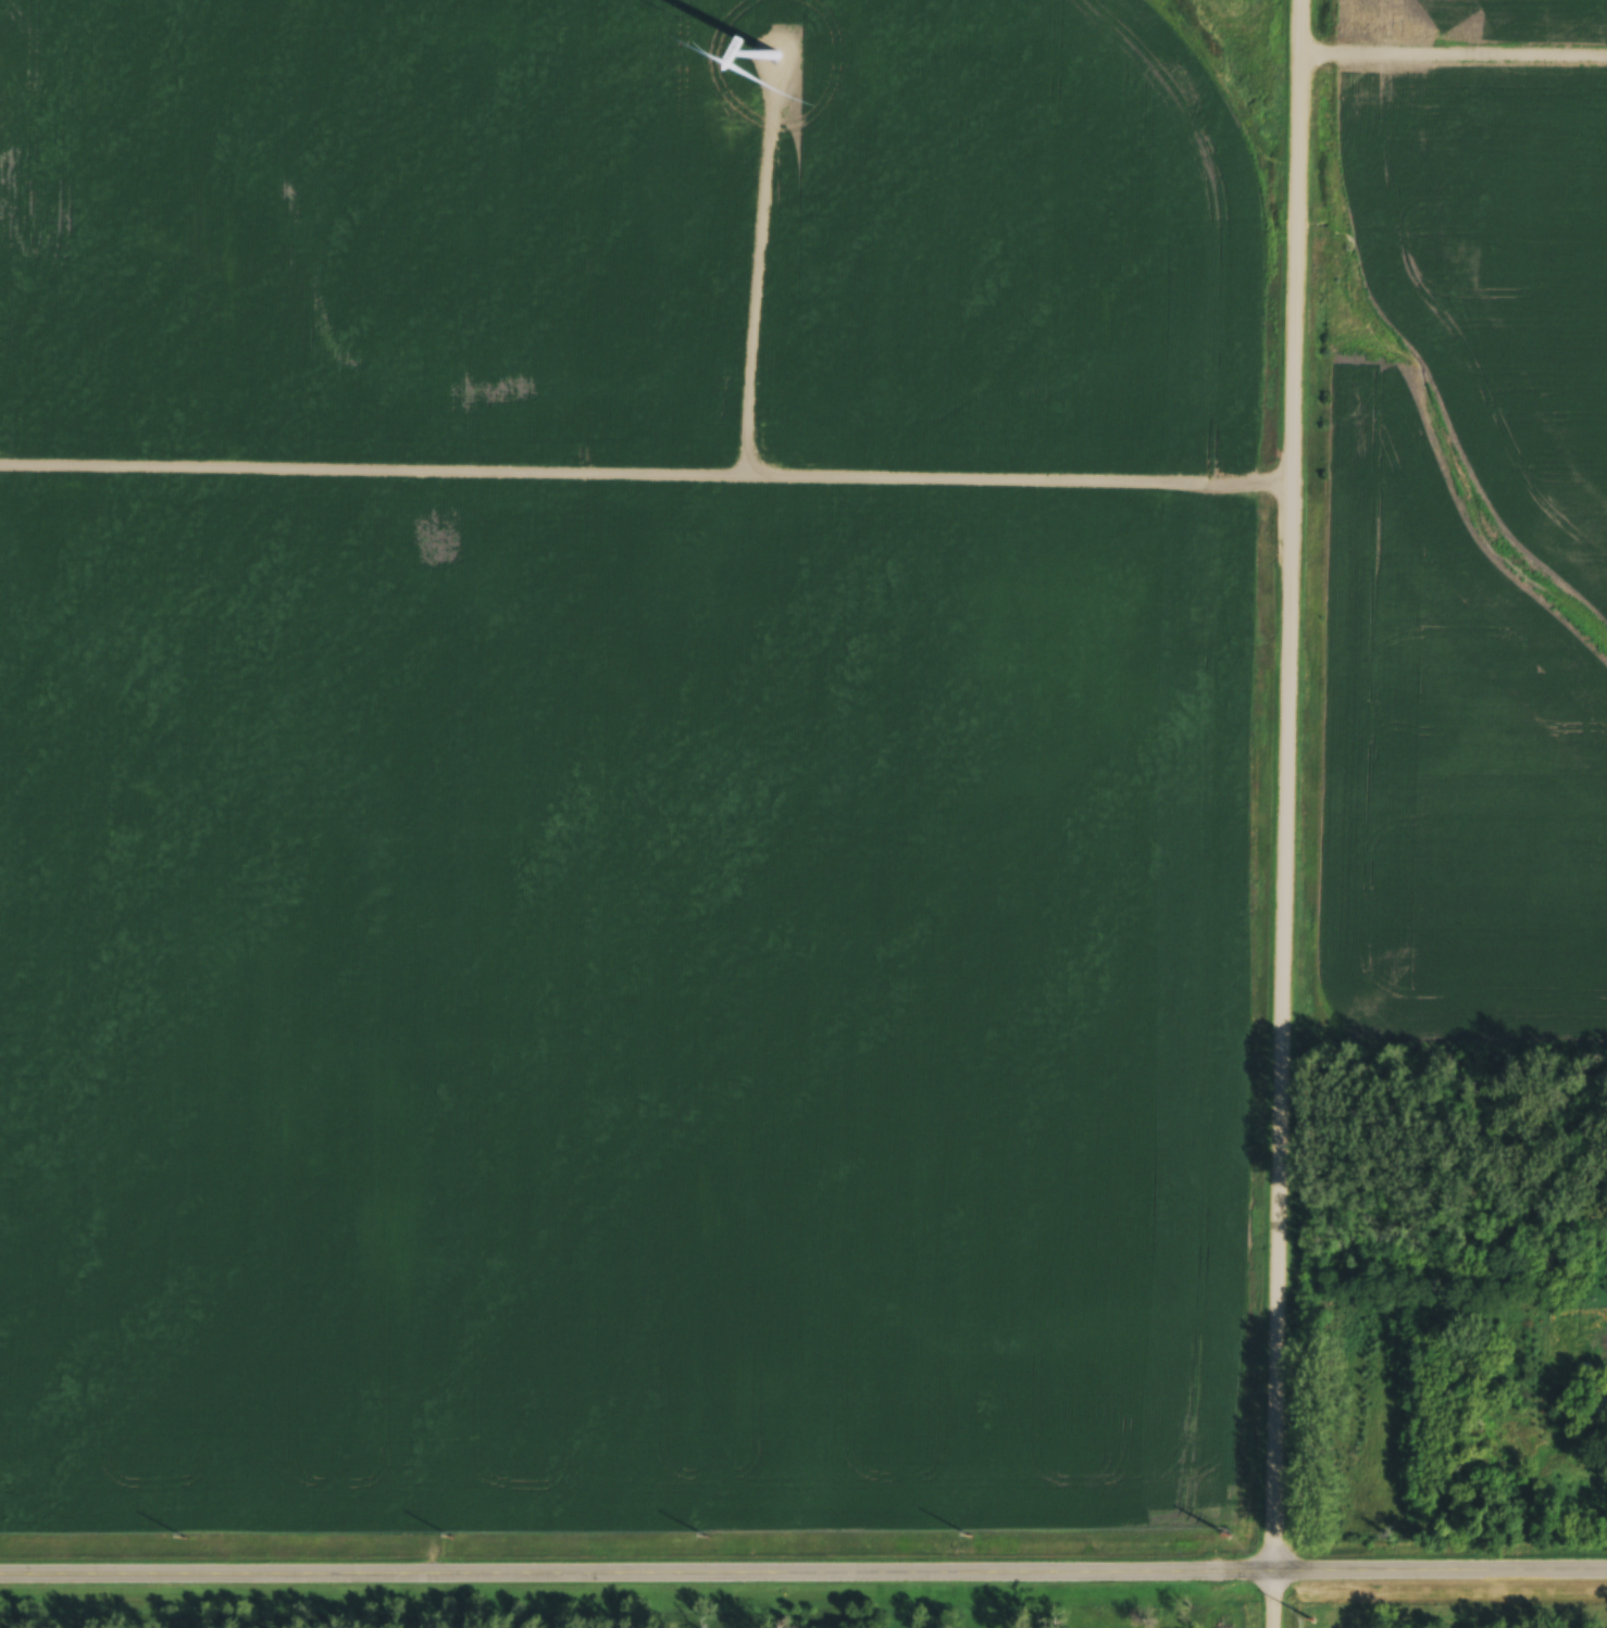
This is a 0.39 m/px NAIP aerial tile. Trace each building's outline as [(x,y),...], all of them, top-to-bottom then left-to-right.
[(1594,1401),(1594,1416),(1606,1416),(1606,1401),(1594,1401)]
